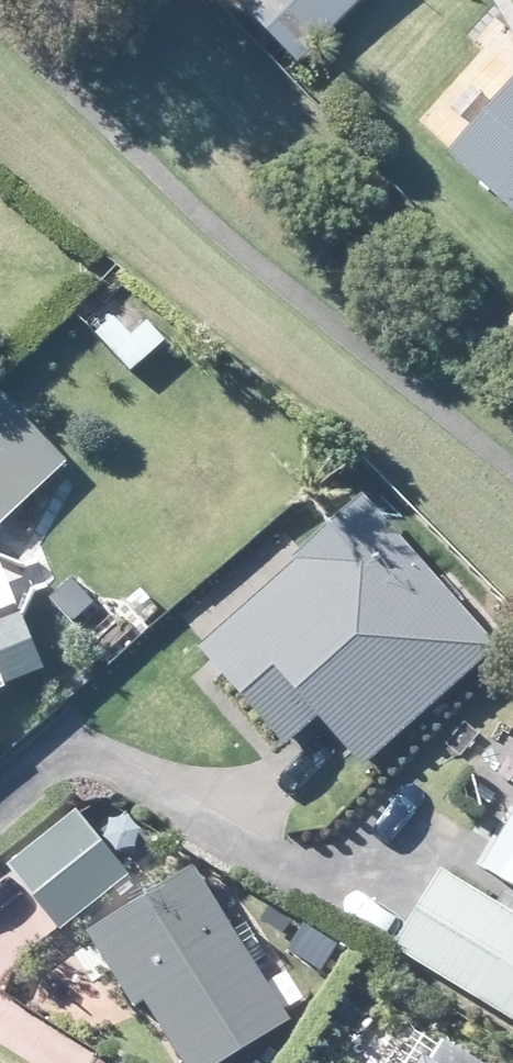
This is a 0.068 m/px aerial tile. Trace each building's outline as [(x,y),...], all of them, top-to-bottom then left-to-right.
[(302,61),(363,0),(241,0),(302,61)] [(454,153),(512,207),(512,86),(454,153)] [(97,332),(132,369),(165,338),(150,322),(135,336),(115,315),(97,332)] [(53,468),(0,412),(0,518),(53,468)] [(343,506),(186,653),(279,751),(307,725),(353,775),(482,655),(343,506)] [(65,928),(131,874),(79,811),(13,865),(65,928)] [(500,845),(485,867),(512,884),(512,823),(500,845)] [(218,897),(198,865),(91,930),(106,953),(138,1006),(148,999),(187,1062),(224,1062),(294,1020),(286,1008),(238,929),(229,915),(227,911),(218,897)] [(445,871),(400,944),(398,948),(512,1017),(512,912),(445,871)] [(285,917),(278,928),(298,940),(304,929),(285,917)] [(346,954),(326,944),(308,974),(328,986),(346,954)]
